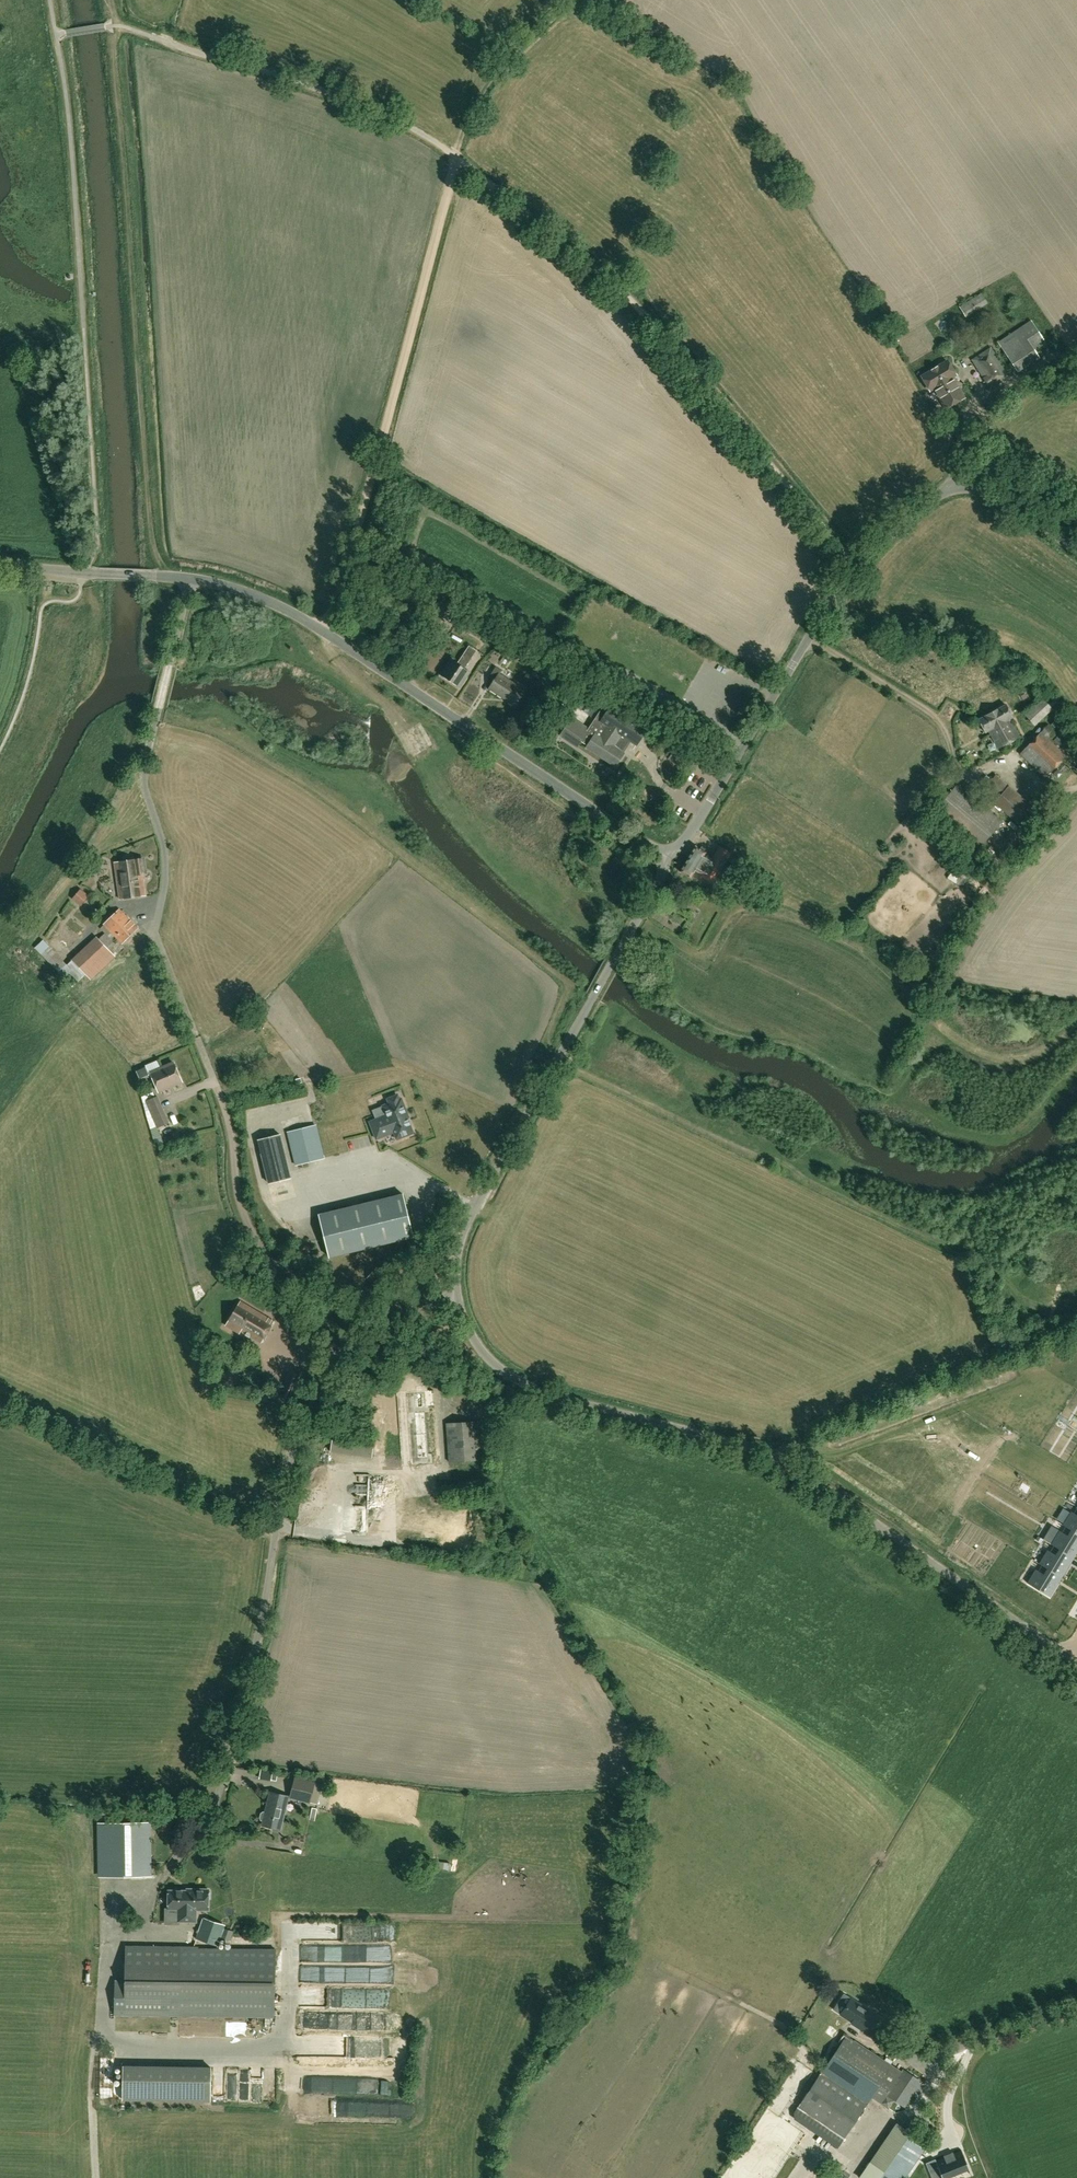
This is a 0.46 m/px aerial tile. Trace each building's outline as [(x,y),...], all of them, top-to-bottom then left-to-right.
[(966,317),(988,303),(981,293),(959,306),(966,317)] [(1012,364),(1046,342),(1031,320),(998,342),(1012,364)] [(990,388),(1009,377),(991,348),(972,359),(990,388)] [(964,397),(952,377),(956,375),(948,361),(922,375),(930,389),(934,387),(946,408),(964,397)] [(363,627),(368,619),(360,614),(355,622),(363,627)] [(517,650),(522,643),(512,635),(506,643),(517,650)] [(521,648),(531,654),(534,649),(524,643),(521,648)] [(464,668),(476,650),(469,646),(458,663),(452,659),(441,675),(459,687),(470,671),(464,668)] [(514,705),(524,690),(499,673),(502,670),(496,666),(487,679),(493,683),(489,688),(514,705)] [(545,682),(549,683),(552,683),(554,675),(554,673),(551,672),(546,672),(545,681),(545,682)] [(587,682),(580,678),(574,687),(581,691),(587,682)] [(578,698),(571,693),(565,700),(573,706),(578,698)] [(1035,726),(1052,709),(1043,698),(1025,715),(1035,726)] [(619,714),(623,709),(608,699),(588,728),(572,718),(560,735),(577,746),(581,741),(588,746),(587,747),(613,764),(630,739),(634,742),(643,729),(619,714)] [(1020,737),(1010,719),(1013,717),(1006,704),(978,719),(985,732),(988,731),(998,748),(1020,737)] [(1053,717),(1048,719),(1052,728),(1057,725),(1053,717)] [(1045,777),(1066,756),(1048,739),(1055,732),(1048,725),(1020,753),(1045,777)] [(1058,746),(1063,741),(1058,736),(1053,740),(1058,746)] [(682,766),(686,761),(673,752),(669,758),(682,766)] [(1022,826),(1036,809),(1009,786),(996,775),(986,787),(999,798),(995,803),(1022,826)] [(979,849),(1001,822),(957,785),(935,811),(979,849)] [(724,865),(712,858),(705,854),(707,849),(702,846),(700,849),(695,846),(680,871),(691,878),(696,870),(703,874),(702,876),(713,883),(724,865)] [(119,899),(145,895),(142,875),(146,874),(144,859),(115,863),(119,899)] [(742,892),(745,884),(738,881),(735,889),(742,892)] [(87,895),(80,889),(72,899),(79,905),(87,895)] [(122,944),(138,928),(119,909),(103,924),(122,944)] [(70,964),(48,939),(40,946),(77,987),(90,975),(96,981),(122,957),(102,935),(70,964)] [(159,1091),(182,1081),(174,1062),(151,1072),(159,1091)] [(141,1080),(149,1076),(146,1066),(137,1070),(141,1080)] [(399,1100),(397,1095),(388,1099),(389,1103),(382,1106),(386,1115),(370,1122),(377,1139),(394,1132),(397,1139),(413,1132),(407,1117),(409,1117),(401,1099),(399,1100)] [(157,1127),(169,1122),(157,1096),(146,1101),(157,1127)] [(284,1133),(282,1124),(259,1130),(261,1138),(284,1133)] [(296,1165),(325,1157),(316,1125),(288,1132),(296,1165)] [(270,1183),(292,1178),(280,1134),(258,1140),(270,1183)] [(403,1194),(319,1214),(329,1257),(413,1237),(403,1194)] [(375,1285),(381,1278),(373,1271),(367,1278),(375,1285)] [(261,1342),(274,1321),(240,1301),(225,1325),(239,1333),(241,1330),(261,1342)] [(394,1463),(442,1461),(440,1389),(391,1391),(394,1463)] [(449,1462),(480,1459),(477,1421),(446,1423),(449,1462)] [(372,1457),(374,1442),(333,1436),(330,1451),(372,1457)] [(363,1484),(361,1494),(370,1496),(372,1486),(363,1484)] [(1050,1493),(1051,1503),(1061,1502),(1059,1492),(1050,1493)] [(1071,1529),(1076,1532),(1076,1516),(1071,1512),(1063,1524),(1071,1529)] [(371,1521),(372,1534),(383,1533),(383,1520),(371,1521)] [(1058,1550),(1073,1559),(1076,1552),(1076,1532),(1071,1529),(1067,1535),(1059,1531),(1050,1545),(1058,1550)] [(1038,1564),(1046,1569),(1061,1578),(1073,1559),(1058,1550),(1055,1554),(1047,1550),(1038,1564)] [(1035,1569),(1027,1583),(1050,1596),(1061,1578),(1046,1569),(1044,1573),(1035,1569)] [(317,1803),(320,1792),(313,1790),(315,1782),(295,1777),(290,1797),(310,1802),(317,1803)] [(280,1829),(288,1796),(271,1792),(265,1813),(263,1813),(261,1814),(259,1819),(260,1821),(263,1822),(262,1825),(280,1829)] [(100,1875),(151,1874),(150,1822),(99,1823),(100,1875)] [(386,1824),(384,1832),(393,1834),(395,1825),(386,1824)] [(433,1860),(420,1858),(418,1865),(432,1867),(433,1860)] [(196,1922),(196,1910),(208,1910),(208,1899),(210,1899),(210,1892),(209,1891),(209,1889),(192,1889),(192,1891),(178,1890),(178,1889),(170,1889),(170,1890),(169,1890),(168,1909),(178,1909),(178,1921),(196,1922)] [(125,1950),(124,1981),(123,2014),(274,2018),(275,1949),(273,1949),(217,1949),(221,1938),(231,1940),(233,1931),(225,1928),(226,1924),(203,1917),(201,1923),(193,1948),(181,1948),(135,1947),(126,1946),(125,1950)] [(388,2026),(389,2013),(318,2008),(319,1991),(312,1991),(311,2010),(305,2009),(305,2020),(321,2021),(321,2016),(335,2017),(334,2022),(388,2026)] [(851,1997),(839,2014),(851,2022),(850,2023),(861,2030),(862,2029),(870,2034),(881,2017),(851,1997)] [(302,2050),(333,2051),(333,2036),(314,2035),(314,2040),(302,2040),(302,2050)] [(880,2102),(899,2074),(889,2068),(891,2066),(846,2036),(795,2111),(841,2142),(872,2096),(880,2102)] [(389,2059),(404,2059),(404,2040),(388,2040),(388,2048),(389,2048),(389,2059)] [(96,2096),(109,2098),(114,2060),(101,2058),(96,2096)] [(123,2066),(122,2099),(211,2101),(211,2068),(123,2066)] [(244,2067),(244,2092),(257,2092),(257,2102),(268,2102),(269,2079),(278,2080),(278,2072),(256,2071),(256,2067),(244,2067)] [(912,2102),(919,2092),(916,2089),(920,2082),(904,2071),(890,2092),(895,2095),(893,2098),(904,2106),(909,2100),(912,2102)] [(927,2144),(899,2125),(872,2163),(894,2177),(904,2177),(927,2144)] [(926,2163),(930,2173),(939,2170),(942,2177),(947,2177),(969,2169),(961,2150),(954,2153),(953,2152),(943,2156),(944,2157),(936,2160),(935,2159),(926,2163)]
